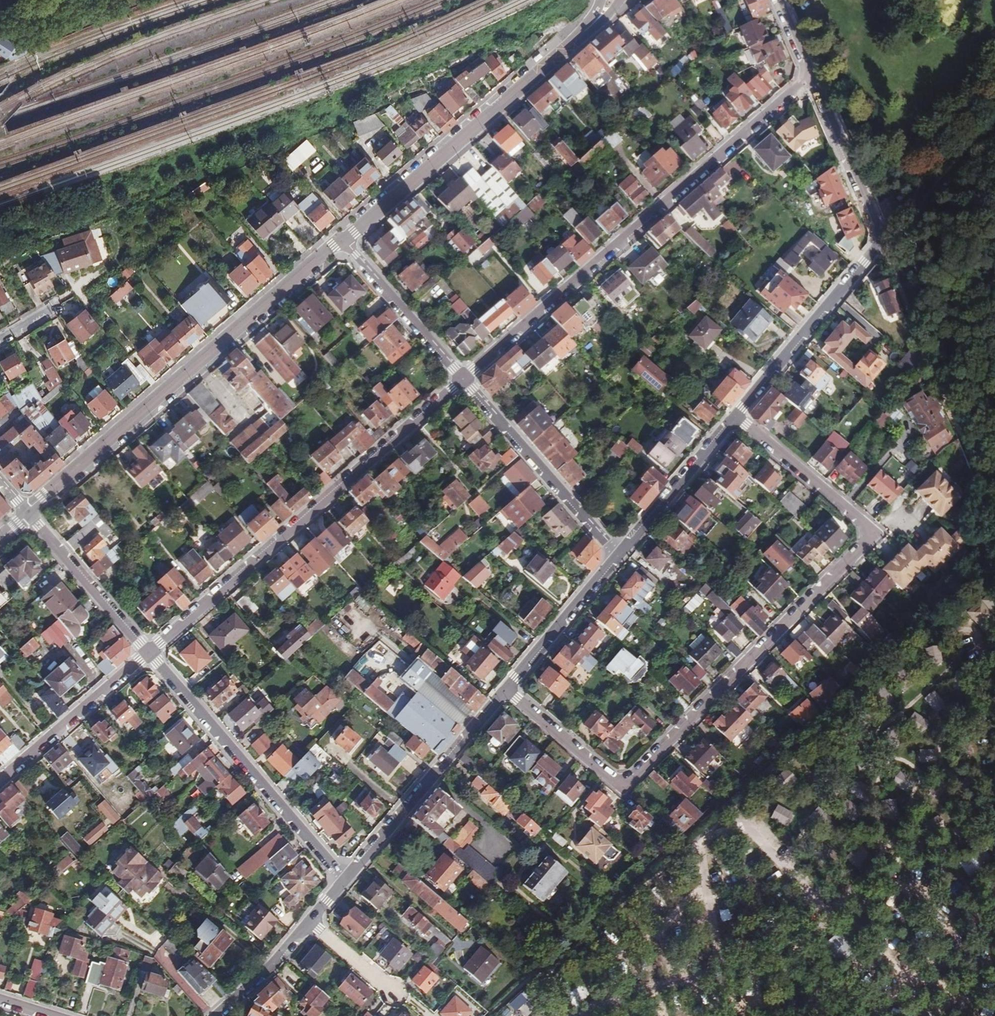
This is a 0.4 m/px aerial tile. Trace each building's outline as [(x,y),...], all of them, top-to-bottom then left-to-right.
[(643,6),(657,21),(678,8),(673,0),(658,0),(651,4),(650,2),(643,6)] [(721,8),(717,0),(716,0),(712,2),(716,10),(721,8)] [(753,20),(758,18),(764,16),(762,12),(770,8),(767,0),(744,0),(753,20)] [(632,24),(642,34),(654,24),(642,11),(635,17),(637,20),(632,24)] [(758,18),(753,20),(740,26),(750,47),(764,41),(767,39),(770,38),(766,31),(764,31),(758,18)] [(609,29),(590,45),(603,59),(614,72),(623,64),(616,55),(621,50),(628,58),(629,57),(628,54),(636,45),(635,43),(625,33),(619,39),(609,29)] [(29,53),(14,46),(6,40),(0,35),(0,57),(9,62),(29,53)] [(539,41),(534,35),(524,44),(529,50),(539,41)] [(764,41),(750,47),(758,64),(767,60),(770,66),(785,59),(782,52),(785,50),(781,43),(779,43),(777,40),(769,43),(766,45),(764,41)] [(628,54),(629,57),(632,54),(646,70),(655,62),(637,41),(635,43),(636,45),(628,54)] [(590,45),(572,61),(589,81),(602,69),(598,64),(603,59),(590,45)] [(515,56),(512,52),(507,56),(511,60),(515,56)] [(491,56),(482,64),(486,69),(488,67),(498,78),(505,72),(491,56)] [(482,64),(479,61),(465,71),(454,79),(463,89),(487,71),(486,69),(482,64)] [(567,65),(549,81),(561,95),(580,79),(567,65)] [(674,71),(678,75),(685,69),(681,65),(674,71)] [(773,80),(766,70),(760,71),(760,75),(748,85),(758,98),(770,88),(767,85),(773,80)] [(591,80),(595,88),(609,81),(605,73),(591,80)] [(463,89),(454,79),(450,82),(454,87),(440,98),(452,112),(467,99),(460,90),(463,89)] [(537,91),(550,105),(559,97),(547,83),(537,91)] [(730,92),(725,97),(738,112),(744,109),(745,110),(753,103),(747,97),(750,95),(743,87),(741,89),(737,84),(729,91),(730,92)] [(541,113),(550,105),(537,91),(528,99),(541,113)] [(596,96),(591,91),(585,96),(590,101),(596,96)] [(476,105),(482,100),(475,92),(472,92),(468,96),(476,105)] [(427,93),(409,100),(420,113),(434,101),(427,93)] [(696,94),(691,98),(703,111),(707,107),(696,94)] [(739,115),(725,99),(714,108),(717,112),(714,115),(725,127),(739,115)] [(429,114),(445,133),(457,122),(441,104),(429,114)] [(643,105),(633,114),(640,122),(643,119),(646,122),(652,116),(643,105)] [(549,126),(531,106),(512,123),(526,139),(540,127),(543,131),(549,126)] [(375,114),(354,122),(360,135),(385,125),(375,114)] [(419,139),(398,114),(393,118),(399,126),(402,125),(404,127),(402,128),(406,131),(399,138),(407,148),(419,139)] [(409,126),(420,138),(432,127),(421,115),(409,126)] [(784,125),(776,132),(794,151),(806,140),(818,135),(810,117),(798,123),(792,116),(783,124),(784,125)] [(686,143),(680,148),(691,161),(706,148),(695,135),(701,130),(690,117),(675,130),(686,143)] [(705,129),(716,141),(720,137),(709,125),(705,129)] [(521,142),(508,127),(493,140),(500,147),(506,155),(507,154),(521,142)] [(614,131),(602,141),(608,148),(611,152),(623,141),(614,131)] [(770,135),(754,150),(773,172),(790,156),(770,135)] [(403,154),(388,138),(382,142),(386,146),(377,154),(388,167),(403,154)] [(571,167),(579,161),(560,139),(552,146),(571,167)] [(317,150),(308,140),(284,160),(293,170),(317,150)] [(602,141),(579,161),(586,168),(608,148),(602,141)] [(524,146),(521,142),(507,154),(511,158),(524,146)] [(500,147),(485,160),(493,169),(502,179),(517,167),(506,155),(500,147)] [(653,157),(646,149),(638,157),(645,165),(653,157)] [(661,150),(653,157),(667,174),(680,163),(669,150),(665,154),(661,150)] [(278,153),(259,161),(266,169),(281,156),(278,153)] [(365,157),(353,168),(368,185),(380,175),(365,157)] [(667,174),(653,157),(645,165),(648,168),(644,173),(654,186),(667,174)] [(833,166),(815,181),(826,206),(844,198),(833,166)] [(342,178),(356,195),(368,185),(353,168),(342,178)] [(477,198),(501,226),(519,211),(521,212),(527,207),(522,201),(502,179),(493,169),(481,179),(470,190),(477,198)] [(719,170),(699,187),(712,203),(720,196),(716,191),(728,181),(719,170)] [(462,181),(470,190),(481,179),(474,171),(462,181)] [(648,194),(631,175),(618,186),(635,206),(648,194)] [(340,209),(356,195),(342,178),(340,177),(324,191),(340,209)] [(460,179),(437,199),(438,199),(452,215),(469,200),(472,202),(477,198),(470,190),(462,181),(460,179)] [(206,182),(185,197),(189,202),(210,187),(206,182)] [(699,187),(676,207),(683,216),(686,214),(689,218),(701,208),(712,220),(721,213),(712,203),(699,187)] [(898,201),(903,195),(900,192),(895,198),(898,201)] [(283,220),(284,221),(300,208),(286,193),(271,206),(283,220)] [(801,193),(784,207),(788,211),(805,197),(801,193)] [(791,214),(809,233),(831,214),(814,194),(791,214)] [(418,195),(411,201),(425,217),(432,210),(418,195)] [(522,201),(527,207),(533,201),(527,196),(522,201)] [(533,201),(527,207),(533,214),(542,207),(535,199),(533,201)] [(411,201),(387,221),(395,229),(405,241),(422,226),(418,222),(422,220),(429,228),(427,229),(435,238),(439,234),(425,217),(411,201)] [(622,201),(618,205),(625,213),(629,209),(622,201)] [(271,206),(268,202),(247,221),(262,239),(283,220),(271,206)] [(307,217),(319,231),(335,218),(323,204),(307,217)] [(617,204),(596,222),(607,234),(628,216),(625,213),(618,205),(617,204)] [(511,220),(517,227),(527,219),(534,225),(539,221),(533,214),(527,207),(521,212),(511,220)] [(861,235),(850,208),(834,215),(846,242),(861,235)] [(462,212),(466,221),(472,218),(469,209),(462,212)] [(571,210),(564,217),(566,219),(574,213),(571,210)] [(566,219),(588,245),(600,234),(587,219),(583,223),(574,213),(566,219)] [(667,215),(645,234),(659,249),(681,229),(667,215)] [(510,234),(517,227),(511,220),(503,227),(510,234)] [(727,220),(720,226),(729,237),(736,232),(727,220)] [(689,227),(684,233),(692,242),(710,258),(715,251),(689,227)] [(218,236),(232,252),(241,243),(228,228),(218,236)] [(394,251),(406,242),(405,241),(395,229),(373,248),(387,264),(397,255),(394,251)] [(69,236),(72,245),(83,241),(92,238),(89,230),(69,236)] [(449,236),(445,240),(460,257),(461,255),(467,251),(473,246),(477,250),(478,249),(479,248),(463,230),(458,234),(454,230),(448,235),(449,236)] [(775,267),(780,271),(786,276),(800,260),(797,257),(810,241),(821,251),(809,267),(820,276),(836,257),(825,247),(827,245),(811,232),(785,262),(782,259),(775,267)] [(422,234),(411,244),(416,250),(428,240),(422,234)] [(62,239),(65,248),(72,245),(69,236),(62,239)] [(561,246),(573,259),(578,266),(592,254),(580,241),(578,244),(574,240),(575,238),(572,236),(561,246)] [(92,238),(83,241),(90,261),(101,258),(94,238),(92,238)] [(489,240),(480,247),(479,248),(478,249),(482,254),(493,245),(489,240)] [(65,248),(39,256),(43,261),(54,273),(90,261),(83,241),(72,245),(65,248)] [(545,259),(557,273),(573,259),(561,246),(545,259)] [(667,265),(652,248),(628,268),(641,284),(659,268),(661,270),(667,265)] [(242,264),(258,283),(272,272),(256,253),(242,264)] [(6,255),(0,258),(0,261),(2,265),(9,261),(6,255)] [(543,285),(557,273),(545,259),(531,271),(543,285)] [(22,284),(32,300),(56,287),(51,279),(57,276),(54,273),(43,261),(26,271),(31,278),(22,284)] [(246,294),(258,283),(242,264),(229,275),(246,294)] [(415,264),(400,277),(413,291),(427,279),(415,264)] [(119,272),(123,279),(132,275),(129,268),(119,272)] [(680,268),(675,273),(682,280),(687,275),(680,268)] [(796,312),(809,295),(786,276),(780,271),(770,281),(767,278),(757,291),(784,314),(789,308),(796,312)] [(596,293),(603,301),(609,297),(615,304),(632,289),(619,274),(596,293)] [(691,274),(688,277),(693,283),(696,281),(691,274)] [(693,283),(688,277),(684,280),(689,286),(693,283)] [(413,298),(417,302),(440,282),(436,278),(413,298)] [(889,319),(903,313),(888,278),(880,282),(872,285),(877,296),(878,295),(889,319)] [(350,279),(328,298),(340,312),(363,294),(350,279)] [(126,281),(107,297),(111,302),(130,286),(126,281)] [(198,290),(180,305),(190,316),(199,327),(228,303),(209,281),(203,286),(202,285),(198,289),(198,290)] [(3,314),(13,308),(6,294),(5,295),(0,286),(0,308),(3,314)] [(513,312),(519,318),(534,304),(521,288),(505,303),(513,312)] [(564,305),(551,317),(559,327),(576,346),(580,342),(575,335),(583,328),(585,330),(587,328),(591,328),(596,323),(597,319),(605,312),(592,297),(586,302),(583,298),(572,308),(574,310),(571,312),(569,311),(564,305)] [(312,298),(296,312),(301,319),(298,321),(311,336),(331,320),(312,298)] [(452,307),(458,313),(466,306),(460,300),(452,307)] [(505,303),(503,300),(479,321),(489,332),(490,332),(513,312),(505,303)] [(702,305),(696,300),(687,308),(692,313),(702,305)] [(751,302),(733,323),(754,341),(772,320),(751,302)] [(466,306),(458,313),(461,317),(470,310),(466,306)] [(389,327),(397,320),(389,311),(375,323),(372,320),(358,331),(369,344),(373,341),(389,327)] [(99,329),(87,312),(67,325),(78,343),(99,329)] [(184,348),(203,331),(199,327),(190,316),(170,332),(184,348)] [(705,317),(690,337),(705,349),(721,330),(705,317)] [(826,345),(822,350),(866,388),(885,364),(869,350),(856,367),(839,353),(854,335),(864,344),(871,338),(848,318),(844,324),(841,323),(825,343),(826,345)] [(472,325),(455,340),(460,346),(458,346),(465,355),(471,350),(469,347),(476,342),(476,339),(479,336),(482,340),(489,332),(479,321),(473,326),(472,325)] [(454,339),(455,340),(472,325),(471,324),(461,323),(456,328),(450,327),(448,330),(448,335),(453,340),(454,339)] [(165,364),(184,348),(170,332),(166,327),(148,344),(165,364)] [(389,327),(373,341),(392,364),(410,349),(389,327)] [(576,346),(559,327),(543,341),(556,356),(560,360),(576,346)] [(271,338),(287,356),(303,342),(290,328),(282,333),(280,330),(271,338)] [(658,334),(653,338),(656,342),(661,338),(658,334)] [(271,338),(268,335),(255,347),(287,383),(301,372),(287,356),(271,338)] [(74,356),(66,343),(64,339),(47,349),(57,367),(74,356)] [(82,353),(73,339),(66,343),(74,356),(75,358),(82,353)] [(630,345),(637,352),(643,346),(636,339),(630,345)] [(524,357),(532,366),(538,372),(556,356),(543,341),(524,357)] [(154,373),(165,364),(148,344),(137,354),(154,373)] [(524,357),(516,347),(495,366),(509,382),(514,379),(506,371),(516,363),(523,370),(525,369),(526,370),(532,366),(524,357)] [(903,363),(917,374),(922,368),(925,370),(927,367),(921,355),(912,347),(906,355),(908,356),(903,363)] [(233,445),(242,455),(279,423),(292,411),(260,374),(256,378),(252,374),(253,373),(235,352),(217,369),(224,377),(223,378),(237,394),(247,386),(271,413),(262,422),(261,422),(252,429),(250,429),(233,445)] [(0,362),(0,365),(8,378),(23,369),(14,354),(0,362)] [(324,359),(336,373),(341,369),(329,355),(324,359)] [(81,372),(89,365),(85,361),(82,356),(76,360),(77,368),(81,372)] [(60,381),(47,358),(41,362),(49,378),(45,381),(48,388),(60,381)] [(670,380),(643,358),(633,370),(660,393),(670,380)] [(141,385),(147,380),(139,371),(129,359),(123,364),(125,366),(106,383),(120,400),(139,383),(141,385)] [(806,367),(799,375),(805,380),(816,389),(818,390),(832,375),(815,361),(809,369),(806,367)] [(91,365),(81,374),(84,378),(94,369),(91,365)] [(509,382),(495,366),(483,376),(483,388),(492,398),(509,382)] [(152,386),(155,382),(143,368),(139,371),(147,380),(152,386)] [(733,372),(728,378),(743,391),(753,379),(742,370),(738,375),(733,372)] [(743,391),(728,378),(714,395),(719,399),(724,403),(729,408),(743,391)] [(380,384),(373,391),(381,401),(393,415),(394,416),(418,396),(405,380),(389,394),(380,384)] [(814,391),(816,389),(805,380),(803,383),(814,391)] [(44,405),(66,387),(62,382),(42,399),(40,401),(44,405)] [(40,401),(42,399),(41,398),(32,383),(21,390),(31,408),(23,415),(25,418),(59,458),(76,443),(44,405),(40,401)] [(795,384),(783,398),(785,399),(795,408),(802,413),(813,399),(810,396),(814,391),(803,383),(800,387),(795,384)] [(199,384),(187,395),(200,409),(210,421),(224,437),(236,427),(219,409),(221,408),(199,384)] [(324,384),(316,390),(315,391),(320,396),(329,389),(324,384)] [(705,387),(699,393),(705,398),(710,392),(705,387)] [(783,398),(772,388),(750,415),(767,429),(776,419),(779,421),(781,418),(779,416),(781,413),(777,410),(785,399),(783,398)] [(941,401),(938,393),(936,394),(933,390),(927,394),(929,398),(926,400),(920,392),(902,403),(934,457),(945,446),(947,445),(943,438),(950,434),(943,422),(944,421),(938,411),(942,409),(938,402),(941,401)] [(104,391),(88,405),(100,418),(116,404),(104,391)] [(9,393),(3,396),(0,399),(0,417),(1,418),(16,405),(9,393)] [(719,399),(714,405),(719,409),(724,403),(719,399)] [(719,420),(724,414),(719,409),(714,405),(707,400),(706,402),(704,400),(694,412),(707,423),(713,415),(719,420)] [(393,415),(381,401),(362,417),(365,422),(368,419),(376,428),(393,415)] [(893,405),(886,413),(897,423),(903,414),(893,405)] [(806,417),(802,413),(795,408),(786,419),(796,428),(806,417)] [(181,421),(194,435),(210,421),(200,409),(190,416),(188,415),(181,421)] [(513,421),(533,444),(552,427),(538,410),(529,418),(523,412),(513,421)] [(79,411),(68,420),(80,434),(87,428),(85,426),(89,423),(79,411)] [(473,449),(481,442),(483,440),(478,435),(483,430),(467,412),(454,423),(464,434),(461,436),(473,449)] [(901,428),(882,412),(874,422),(880,427),(884,422),(897,433),(901,428)] [(63,462),(59,458),(25,418),(0,439),(0,448),(1,449),(18,435),(28,446),(32,443),(46,460),(43,462),(40,459),(36,463),(32,463),(32,466),(27,471),(25,469),(26,466),(22,465),(11,452),(0,462),(0,465),(21,489),(30,491),(63,462)] [(669,434),(674,438),(684,446),(686,447),(693,439),(690,437),(695,430),(682,418),(669,434)] [(533,444),(559,473),(572,461),(577,457),(558,435),(567,427),(561,419),(552,427),(533,444)] [(178,449),(194,435),(181,421),(174,427),(176,430),(167,437),(178,449)] [(242,455),(241,456),(249,465),(287,431),(279,423),(242,455)] [(429,423),(423,428),(433,440),(439,435),(429,423)] [(345,429),(311,458),(324,473),(340,460),(337,455),(351,443),(362,455),(376,443),(370,437),(359,424),(348,432),(345,429)] [(370,437),(376,443),(386,435),(380,428),(370,437)] [(833,431),(829,436),(813,455),(828,469),(849,444),(833,431)] [(185,457),(178,449),(167,437),(164,434),(149,448),(169,472),(185,457)] [(490,434),(483,440),(489,446),(495,441),(490,434)] [(684,446),(674,438),(666,446),(661,441),(648,456),(664,470),(684,446)] [(611,451),(623,461),(631,451),(627,447),(620,441),(611,451)] [(627,447),(631,451),(636,455),(641,449),(632,441),(627,447)] [(481,442),(473,449),(478,450),(477,453),(479,452),(477,449),(483,444),(481,442)] [(735,442),(723,456),(725,458),(738,469),(749,454),(735,442)] [(410,455),(421,468),(436,456),(425,444),(410,455)] [(477,453),(470,460),(482,474),(489,468),(487,466),(494,460),(485,450),(487,448),(483,444),(477,449),(479,452),(477,453)] [(124,473),(140,491),(161,472),(139,447),(132,453),(138,461),(124,473)] [(508,468),(519,458),(512,451),(504,459),(502,461),(508,468)] [(847,453),(833,470),(852,486),(867,469),(847,453)] [(409,454),(401,461),(415,477),(423,470),(421,468),(410,455),(409,454)] [(494,460),(487,466),(489,468),(491,470),(502,461),(504,459),(500,454),(494,460)] [(187,460),(197,471),(201,467),(191,456),(187,460)] [(720,476),(714,484),(732,498),(743,485),(739,481),(744,474),(738,469),(725,458),(714,472),(720,476)] [(572,461),(559,473),(573,489),(586,478),(572,461)] [(386,473),(397,486),(409,475),(397,462),(386,473)] [(528,489),(538,480),(522,462),(505,476),(521,494),(528,489)] [(197,471),(208,484),(215,478),(208,471),(206,473),(201,467),(197,471)] [(258,467),(254,471),(265,483),(267,481),(269,479),(258,467)] [(643,510),(667,482),(651,468),(640,481),(644,484),(631,500),(643,510)] [(764,468),(753,481),(768,494),(778,481),(764,468)] [(902,492),(877,472),(866,486),(889,505),(902,492)] [(936,472),(918,490),(924,496),(922,498),(936,511),(938,509),(944,515),(962,497),(936,472)] [(332,481),(324,473),(318,478),(326,487),(332,481)] [(386,497),(389,501),(401,491),(397,486),(386,473),(373,483),(386,497)] [(505,476),(500,480),(516,499),(521,494),(505,476)] [(373,483),(367,477),(348,494),(361,507),(378,493),(383,499),(386,497),(373,483)] [(280,501),(293,516),(312,499),(305,491),(293,502),(280,486),(282,484),(277,478),(271,484),(267,481),(265,483),(280,501)] [(706,483),(695,497),(710,510),(716,503),(708,496),(714,489),(706,483)] [(208,484),(187,502),(186,504),(192,511),(215,492),(213,489),(208,484)] [(456,513),(467,503),(471,500),(458,484),(446,494),(448,497),(444,500),(456,513)] [(213,489),(215,492),(221,498),(227,493),(220,485),(213,489)] [(521,494),(516,499),(500,513),(508,521),(510,519),(520,529),(544,508),(540,502),(542,500),(536,493),(533,494),(528,489),(521,494)] [(924,496),(918,490),(916,492),(922,498),(924,496)] [(789,492),(779,503),(792,515),(798,521),(808,511),(789,492)] [(11,508),(0,495),(0,517),(11,508)] [(91,510),(80,497),(65,510),(72,518),(73,517),(78,523),(86,517),(85,515),(91,510)] [(480,498),(470,507),(480,518),(490,509),(480,498)] [(672,517),(692,533),(708,513),(689,498),(672,517)] [(284,523),(293,516),(280,501),(271,508),(284,523)] [(192,511),(186,504),(179,510),(187,518),(193,512),(192,511)] [(544,518),(564,541),(579,528),(559,506),(544,518)] [(360,514),(356,509),(337,525),(350,539),(368,523),(360,514)] [(938,509),(936,511),(942,517),(944,515),(938,509)] [(360,514),(368,523),(370,525),(375,521),(366,510),(360,514)] [(750,525),(755,529),(760,524),(752,517),(753,516),(746,510),(742,515),(744,516),(734,528),(742,535),(750,525)] [(247,529),(260,544),(278,529),(265,514),(247,529)] [(97,516),(66,544),(73,552),(97,531),(113,548),(120,543),(97,516)] [(166,520),(161,525),(170,536),(176,531),(166,520)] [(461,530),(467,538),(478,529),(471,522),(461,530)] [(814,537),(815,538),(829,551),(831,553),(844,539),(827,522),(814,537)] [(333,524),(314,541),(332,559),(350,543),(333,524)] [(234,526),(217,540),(232,558),(249,543),(234,526)] [(883,573),(895,584),(902,589),(927,562),(935,569),(958,543),(940,527),(935,533),(933,531),(920,545),(922,547),(917,553),(915,551),(908,545),(903,550),(901,550),(888,563),(890,565),(883,573)] [(664,539),(663,540),(675,550),(685,558),(693,548),(689,546),(695,539),(688,534),(686,537),(675,529),(671,534),(669,533),(664,539)] [(652,530),(647,537),(658,546),(663,540),(664,539),(652,530)] [(155,532),(148,538),(158,548),(164,543),(155,532)] [(515,533),(492,553),(497,558),(503,551),(508,554),(513,548),(517,549),(524,540),(515,533)] [(426,539),(420,544),(443,562),(443,563),(469,540),(463,534),(457,539),(454,536),(446,543),(451,548),(444,554),(426,539)] [(601,551),(587,535),(574,551),(578,555),(577,556),(579,558),(578,560),(592,572),(600,562),(601,551)] [(217,540),(215,537),(206,546),(209,550),(207,553),(210,556),(208,557),(211,561),(208,565),(215,573),(232,558),(217,540)] [(93,566),(108,553),(103,547),(104,546),(96,538),(83,551),(90,559),(88,560),(93,566)] [(803,540),(791,553),(807,568),(812,563),(814,561),(817,564),(829,551),(815,538),(808,544),(803,540)] [(312,539),(298,553),(308,563),(305,566),(313,575),(317,578),(334,562),(332,559),(314,541),(312,539)] [(125,548),(120,543),(113,548),(108,553),(93,566),(88,570),(96,579),(118,559),(117,558),(122,553),(121,551),(125,548)] [(776,543),(764,556),(782,574),(794,561),(776,543)] [(649,574),(656,580),(666,588),(672,581),(666,576),(674,566),(669,562),(673,558),(667,553),(664,557),(655,549),(645,561),(654,568),(649,574)] [(7,593),(17,584),(23,591),(33,583),(31,581),(41,573),(37,568),(40,564),(28,550),(5,569),(7,572),(0,577),(0,585),(5,591),(7,593)] [(294,554),(277,569),(296,590),(313,575),(305,566),(294,554)] [(557,568),(544,557),(540,554),(526,570),(543,584),(557,568)] [(398,563),(401,560),(396,555),(393,558),(398,563)] [(213,575),(202,562),(197,566),(188,556),(179,565),(188,574),(189,574),(200,586),(213,575)] [(484,560),(463,579),(475,588),(490,574),(487,570),(491,568),(484,560)] [(881,571),(883,573),(890,565),(888,563),(881,571)] [(462,578),(445,564),(426,586),(442,599),(452,587),(454,587),(462,578)] [(641,567),(618,594),(628,602),(632,597),(636,601),(633,606),(635,608),(643,615),(650,607),(640,599),(656,580),(649,574),(641,567)] [(759,582),(753,588),(769,604),(776,597),(778,599),(783,595),(780,593),(788,585),(769,567),(759,582)] [(877,567),(864,582),(882,598),(895,584),(883,573),(881,571),(877,567)] [(295,590),(278,571),(264,583),(281,602),(295,590)] [(181,578),(176,582),(186,593),(191,589),(181,578)] [(389,580),(383,587),(395,597),(405,585),(399,580),(395,585),(389,580)] [(174,604),(182,613),(189,606),(183,598),(187,595),(186,593),(176,582),(164,592),(174,604)] [(882,598),(864,582),(850,598),(868,613),(882,598)] [(731,609),(705,584),(700,590),(706,596),(705,598),(725,615),(731,609)] [(57,622),(76,605),(59,587),(41,603),(57,622)] [(164,592),(161,588),(156,592),(167,606),(169,608),(174,604),(164,592)] [(354,601),(361,595),(363,593),(359,588),(350,595),(354,601)] [(12,599),(7,593),(5,591),(0,596),(0,610),(12,599)] [(155,592),(136,608),(148,622),(167,606),(156,592),(155,592)] [(628,602),(618,594),(603,613),(619,626),(635,608),(633,606),(628,602)] [(247,597),(238,605),(250,618),(258,610),(247,597)] [(741,597),(730,608),(731,609),(759,636),(766,628),(761,623),(767,617),(756,607),(753,610),(741,597)] [(532,601),(519,617),(534,630),(552,608),(542,600),(538,606),(532,601)] [(826,606),(834,614),(842,621),(846,617),(839,611),(841,610),(831,601),(826,606)] [(689,602),(684,607),(688,611),(693,607),(693,605),(689,602)] [(86,617),(76,605),(57,622),(73,640),(75,642),(78,639),(80,637),(80,634),(81,630),(79,627),(86,621),(87,619),(87,618),(86,617)] [(688,611),(684,607),(681,611),(687,617),(690,614),(688,611)] [(862,630),(872,617),(868,613),(861,607),(850,620),(862,630)] [(328,614),(332,620),(340,613),(335,608),(328,614)] [(619,626),(603,613),(596,621),(612,635),(619,626)] [(819,631),(834,646),(850,628),(842,621),(834,614),(819,631)] [(728,616),(715,630),(727,642),(741,628),(728,616)] [(222,630),(210,640),(223,654),(248,632),(234,617),(221,628),(222,630)] [(885,628),(872,617),(862,630),(873,641),(885,628)] [(305,632),(311,638),(326,625),(320,619),(305,632)] [(73,640),(57,622),(43,634),(41,635),(52,647),(57,644),(63,650),(73,640)] [(813,626),(810,623),(803,631),(805,632),(806,633),(813,626)] [(591,626),(580,638),(592,648),(603,636),(591,626)] [(628,633),(619,626),(612,635),(616,638),(621,642),(628,633)] [(805,632),(795,642),(805,651),(812,645),(809,641),(812,639),(826,653),(834,646),(819,631),(813,626),(806,633),(805,632)] [(277,652),(285,661),(291,656),(294,653),(299,648),(304,644),(311,638),(305,632),(300,627),(288,638),(290,641),(277,652)] [(90,659),(107,678),(129,658),(131,649),(113,629),(99,641),(105,648),(107,647),(110,650),(101,656),(106,661),(108,660),(109,662),(105,667),(94,655),(90,659)] [(487,647),(500,658),(506,663),(513,654),(501,644),(506,638),(497,631),(492,636),(494,638),(487,647)] [(472,659),(484,644),(483,644),(471,633),(465,641),(468,643),(462,651),(472,659)] [(475,711),(486,698),(410,635),(408,634),(404,639),(417,650),(413,656),(418,661),(451,689),(450,691),(472,709),(475,711)] [(483,644),(484,644),(487,647),(494,638),(492,636),(491,635),(483,644)] [(363,651),(374,642),(369,636),(358,645),(363,651)] [(688,655),(698,664),(703,670),(720,653),(705,639),(688,655)] [(33,640),(19,653),(25,660),(39,647),(33,640)] [(487,647),(484,644),(466,666),(472,672),(481,680),(500,658),(487,647)] [(727,650),(736,659),(741,654),(732,645),(727,650)] [(792,658),(789,661),(793,666),(804,654),(793,645),(786,652),(790,656),(792,658)] [(212,667),(194,647),(181,658),(199,678),(212,667)] [(556,675),(562,680),(579,661),(563,648),(553,661),(561,668),(556,675)] [(607,670),(614,676),(618,671),(623,675),(636,661),(624,651),(607,670)] [(291,656),(285,661),(294,670),(300,663),(291,656)] [(623,675),(620,678),(626,683),(628,680),(632,682),(644,668),(642,665),(645,663),(639,657),(636,661),(623,675)] [(451,689),(418,661),(402,680),(418,693),(458,726),(472,709),(450,691),(451,689)] [(45,683),(51,690),(59,699),(84,678),(69,662),(45,683)] [(800,687),(774,663),(762,675),(773,685),(783,676),(789,682),(786,685),(794,692),(800,687)] [(860,669),(852,663),(848,667),(855,674),(860,669)] [(698,664),(690,672),(700,682),(707,674),(703,670),(698,664)] [(472,672),(466,666),(464,670),(470,675),(472,672)] [(556,675),(548,668),(539,680),(559,697),(569,685),(562,680),(556,675)] [(683,669),(669,683),(678,691),(681,689),(687,694),(698,682),(683,669)] [(845,691),(832,678),(811,694),(823,709),(845,691)] [(354,685),(347,679),(340,686),(348,691),(354,685)] [(148,681),(135,692),(144,703),(157,692),(148,681)] [(224,681),(207,695),(218,708),(235,694),(224,681)] [(431,749),(438,755),(460,728),(458,726),(418,693),(412,700),(402,693),(393,704),(369,685),(363,693),(416,737),(431,749)] [(302,686),(292,694),(296,699),(295,700),(300,705),(296,707),(303,715),(302,716),(303,717),(302,719),(304,722),(312,715),(319,723),(328,715),(326,713),(336,706),(342,699),(331,690),(325,696),(326,697),(319,703),(308,690),(306,691),(302,686)] [(735,703),(736,704),(752,719),(754,721),(759,716),(753,710),(765,698),(752,686),(735,703)] [(1,709),(12,700),(0,687),(0,709),(1,709)] [(240,700),(248,692),(244,687),(239,690),(241,693),(237,696),(240,700)] [(58,720),(69,710),(59,699),(51,690),(40,699),(58,720)] [(683,712),(689,706),(678,695),(672,702),(683,712)] [(251,698),(230,716),(242,731),(251,724),(254,727),(274,709),(266,700),(258,706),(251,698)] [(163,699),(151,709),(163,723),(175,712),(163,699)] [(339,709),(346,702),(342,699),(336,706),(339,709)] [(804,727),(821,713),(812,702),(808,704),(803,700),(788,716),(793,721),(795,719),(804,727)] [(135,715),(125,703),(112,714),(122,726),(135,715)] [(752,719),(736,704),(725,716),(722,714),(714,723),(717,725),(715,726),(731,740),(752,719)] [(615,729),(603,742),(614,752),(622,743),(619,740),(635,724),(651,738),(659,730),(642,715),(643,713),(636,706),(615,729)] [(586,726),(603,742),(615,729),(597,713),(586,726)] [(501,717),(488,732),(494,736),(490,740),(492,743),(495,747),(497,746),(506,737),(509,739),(517,730),(514,728),(516,726),(509,721),(507,722),(501,717)] [(100,725),(93,730),(105,745),(110,740),(113,743),(118,738),(102,718),(98,722),(100,725)] [(182,724),(167,738),(184,757),(199,744),(182,724)] [(297,726),(292,731),(297,736),(302,731),(297,726)] [(348,729),(336,742),(348,753),(361,740),(348,729)] [(771,737),(765,731),(758,736),(774,751),(780,746),(771,737)] [(771,737),(780,746),(787,741),(776,731),(771,737)] [(3,768),(19,754),(9,743),(0,732),(0,764),(3,768)] [(388,737),(390,739),(400,748),(404,744),(392,732),(388,737)] [(252,746),(261,757),(274,745),(265,735),(252,746)] [(519,736),(503,755),(510,759),(509,760),(514,764),(513,768),(518,771),(521,770),(525,774),(542,753),(536,749),(534,751),(532,749),(533,747),(524,739),(524,741),(519,736)] [(9,743),(19,754),(26,748),(16,737),(9,743)] [(431,749),(416,737),(408,746),(423,759),(431,749)] [(388,776),(407,754),(400,748),(390,739),(385,744),(393,751),(390,755),(381,748),(370,761),(388,776)] [(703,739),(684,759),(699,774),(718,755),(703,739)] [(73,761),(59,745),(44,758),(58,774),(73,761)] [(285,776),(293,768),(299,762),(283,746),(269,761),(285,776)] [(95,747),(80,760),(95,777),(109,764),(95,747)] [(202,788),(209,796),(217,789),(229,778),(206,751),(194,761),(180,773),(187,780),(200,770),(209,781),(202,788)] [(321,765),(308,753),(299,762),(293,768),(306,781),(321,765)] [(464,755),(459,761),(469,769),(474,763),(464,755)] [(175,777),(180,773),(194,761),(189,756),(171,772),(175,777)] [(541,790),(547,795),(556,784),(550,780),(560,769),(544,757),(531,771),(537,776),(534,779),(543,787),(541,790)] [(139,766),(126,778),(140,793),(147,802),(151,798),(160,790),(157,787),(153,791),(148,785),(146,788),(141,782),(143,779),(139,774),(143,771),(139,766)] [(302,777),(293,768),(285,776),(294,785),(302,777)] [(669,785),(653,770),(647,776),(664,790),(669,785)] [(29,780),(45,798),(56,789),(39,771),(29,780)] [(679,774),(669,785),(685,800),(701,783),(691,775),(686,780),(679,774)] [(74,775),(67,780),(73,786),(79,781),(74,775)] [(521,814),(482,780),(477,776),(471,783),(483,794),(482,796),(504,815),(508,810),(517,818),(521,814)] [(23,777),(15,784),(25,796),(34,789),(23,777)] [(569,777),(556,792),(570,804),(583,788),(569,777)] [(245,796),(229,778),(217,789),(233,807),(245,796)] [(717,791),(707,781),(703,786),(713,795),(717,791)] [(864,803),(869,788),(852,782),(847,796),(864,803)] [(0,796),(0,799),(13,814),(18,809),(22,812),(29,805),(12,786),(0,796)] [(160,790),(151,798),(156,804),(162,798),(166,802),(173,796),(165,786),(160,790)] [(486,882),(490,886),(497,879),(494,877),(499,873),(467,846),(463,850),(453,841),(431,823),(444,808),(454,816),(460,809),(436,789),(411,818),(419,825),(472,871),(486,882)] [(64,791),(56,798),(48,805),(60,820),(77,805),(64,791)] [(377,796),(372,792),(369,795),(365,800),(362,797),(356,804),(373,817),(382,806),(374,799),(377,796)] [(592,793),(585,802),(593,808),(590,813),(593,815),(590,819),(600,828),(613,811),(608,807),(611,803),(596,792),(594,795),(592,793)] [(144,804),(147,802),(140,793),(137,796),(144,804)] [(0,799),(0,800),(3,804),(0,807),(0,819),(13,833),(36,813),(29,805),(22,812),(18,809),(13,814),(0,799)] [(683,831),(701,814),(685,800),(668,818),(673,822),(683,831)] [(894,800),(879,802),(882,821),(896,819),(894,800)] [(324,829),(338,817),(325,801),(310,812),(324,829)] [(844,801),(837,814),(854,824),(862,811),(844,801)] [(106,802),(100,808),(115,824),(120,819),(106,802)] [(342,802),(335,809),(340,814),(347,807),(342,802)] [(254,806),(239,819),(257,839),(272,826),(266,820),(268,818),(261,810),(259,811),(254,806)] [(521,814),(527,818),(534,810),(527,806),(521,814)] [(633,817),(627,824),(638,833),(651,819),(637,807),(630,815),(633,817)] [(786,829),(792,815),(775,808),(769,823),(786,829)] [(193,819),(189,813),(181,820),(182,820),(186,825),(193,819)] [(540,830),(527,818),(521,814),(517,818),(516,820),(534,836),(540,830)] [(353,834),(338,817),(324,829),(339,846),(353,834)] [(191,831),(199,839),(201,842),(207,837),(214,831),(211,829),(207,832),(194,818),(193,819),(186,825),(191,831)] [(411,818),(404,826),(413,833),(419,825),(411,818)] [(191,831),(186,825),(182,820),(174,827),(183,837),(191,831)] [(81,837),(89,846),(107,829),(99,821),(81,837)] [(470,821),(453,841),(463,850),(467,846),(480,830),(470,821)] [(669,826),(679,835),(683,831),(673,822),(669,826)] [(8,838),(0,828),(0,844),(8,838)] [(590,829),(575,846),(594,862),(609,846),(590,829)] [(554,832),(550,838),(560,847),(565,841),(554,832)] [(69,834),(64,839),(78,856),(84,851),(69,834)] [(241,872),(248,880),(266,865),(271,860),(288,845),(293,842),(287,836),(284,839),(281,836),(257,856),(256,855),(253,857),(255,859),(241,872)] [(231,876),(237,884),(240,887),(243,884),(244,883),(232,869),(236,866),(229,859),(228,860),(207,837),(201,842),(213,856),(231,876)] [(391,841),(383,850),(392,859),(400,849),(391,841)] [(299,857),(288,845),(271,860),(282,872),(289,866),(297,858),(299,857)] [(102,863),(116,875),(122,869),(119,867),(129,856),(117,846),(102,863)] [(977,849),(957,861),(965,874),(985,862),(977,849)] [(122,869),(116,875),(126,884),(122,888),(134,898),(137,894),(147,901),(153,895),(155,896),(163,886),(163,885),(167,879),(157,870),(155,873),(149,868),(144,863),(146,861),(133,851),(129,856),(119,867),(122,869)] [(231,876),(213,856),(198,871),(219,887),(231,876)] [(442,857),(425,877),(441,892),(460,871),(442,857)] [(531,874),(522,886),(542,902),(566,873),(546,857),(537,868),(535,867),(529,873),(531,874)] [(292,868),(294,866),(295,868),(282,880),(300,901),(321,883),(302,862),(301,863),(297,858),(289,866),(291,867),(291,868),(292,868)] [(58,879),(65,873),(70,868),(74,865),(75,864),(71,859),(53,874),(58,879)] [(89,865),(81,859),(78,861),(75,864),(74,865),(81,872),(89,865)] [(282,872),(271,860),(266,865),(277,876),(282,872)] [(177,862),(168,872),(180,882),(189,873),(177,862)] [(468,923),(401,866),(393,875),(464,934),(467,930),(465,927),(468,923)] [(87,871),(102,884),(106,881),(90,867),(87,871)] [(70,868),(65,873),(69,877),(75,873),(70,868)] [(486,882),(472,871),(467,877),(481,888),(486,882)] [(392,892),(376,878),(361,896),(377,909),(392,892)] [(33,888),(39,895),(50,886),(43,879),(33,888)] [(243,884),(240,887),(247,893),(249,890),(243,884)] [(100,908),(86,923),(100,936),(114,935),(121,927),(115,922),(127,908),(120,900),(121,899),(107,886),(94,898),(92,897),(91,899),(100,908)] [(278,919),(260,904),(249,917),(247,915),(241,923),(261,940),(278,919)] [(422,957),(431,965),(451,942),(409,906),(401,916),(427,938),(430,934),(438,941),(434,946),(432,945),(422,957)] [(354,908),(341,924),(357,938),(370,922),(354,908)] [(15,915),(25,918),(27,918),(29,911),(22,909),(15,915)] [(32,930),(53,937),(56,928),(63,922),(52,919),(53,914),(38,909),(33,920),(32,919),(30,924),(29,927),(32,929),(32,930)] [(188,956),(192,959),(194,958),(205,970),(209,964),(211,965),(233,940),(223,932),(220,934),(205,921),(198,930),(198,937),(201,940),(193,949),(194,950),(188,956)] [(851,947),(836,930),(822,942),(837,959),(851,947)] [(76,976),(86,979),(91,963),(86,962),(84,950),(88,938),(68,932),(61,954),(81,960),(76,976)] [(165,944),(174,953),(179,948),(170,939),(165,944)] [(392,941),(380,954),(398,969),(409,955),(392,941)] [(316,945),(299,966),(313,978),(330,958),(316,945)] [(481,946),(464,967),(482,982),(500,961),(481,946)] [(107,964),(100,985),(121,992),(130,960),(129,960),(130,954),(117,951),(114,961),(109,959),(107,964)] [(153,959),(146,956),(142,970),(150,972),(154,960),(153,959)] [(192,959),(178,972),(199,996),(216,980),(205,970),(194,958),(192,959)] [(24,997),(33,999),(45,963),(36,960),(24,997)] [(100,985),(107,964),(100,962),(99,966),(91,963),(86,979),(85,984),(99,988),(100,985)] [(422,967),(411,981),(425,993),(437,979),(422,967)] [(142,970),(136,989),(143,991),(149,974),(150,972),(142,970)] [(170,980),(149,974),(143,991),(164,998),(167,989),(170,980)] [(350,975),(339,988),(361,1006),(372,993),(350,975)] [(255,1004),(258,1006),(265,1010),(267,1007),(271,1011),(284,999),(287,1002),(290,999),(284,993),(287,990),(275,976),(269,982),(271,984),(258,996),(260,998),(254,1003),(255,1004)] [(3,989),(14,992),(17,983),(5,980),(3,989)] [(574,984),(564,1000),(577,1008),(587,992),(574,984)] [(184,993),(177,985),(173,989),(180,997),(184,993)] [(326,995),(314,985),(301,1002),(306,1007),(301,1012),(305,1014),(306,1013),(310,1015),(317,1015),(322,1009),(321,1008),(330,998),(326,995)] [(440,1014),(442,1015),(468,1015),(471,1012),(455,998),(440,1014)] [(258,1006),(255,1004),(250,1012),(249,1014),(249,1015),(253,1015),(258,1006)] [(265,1010),(258,1006),(253,1015),(276,1015),(265,1010)]
